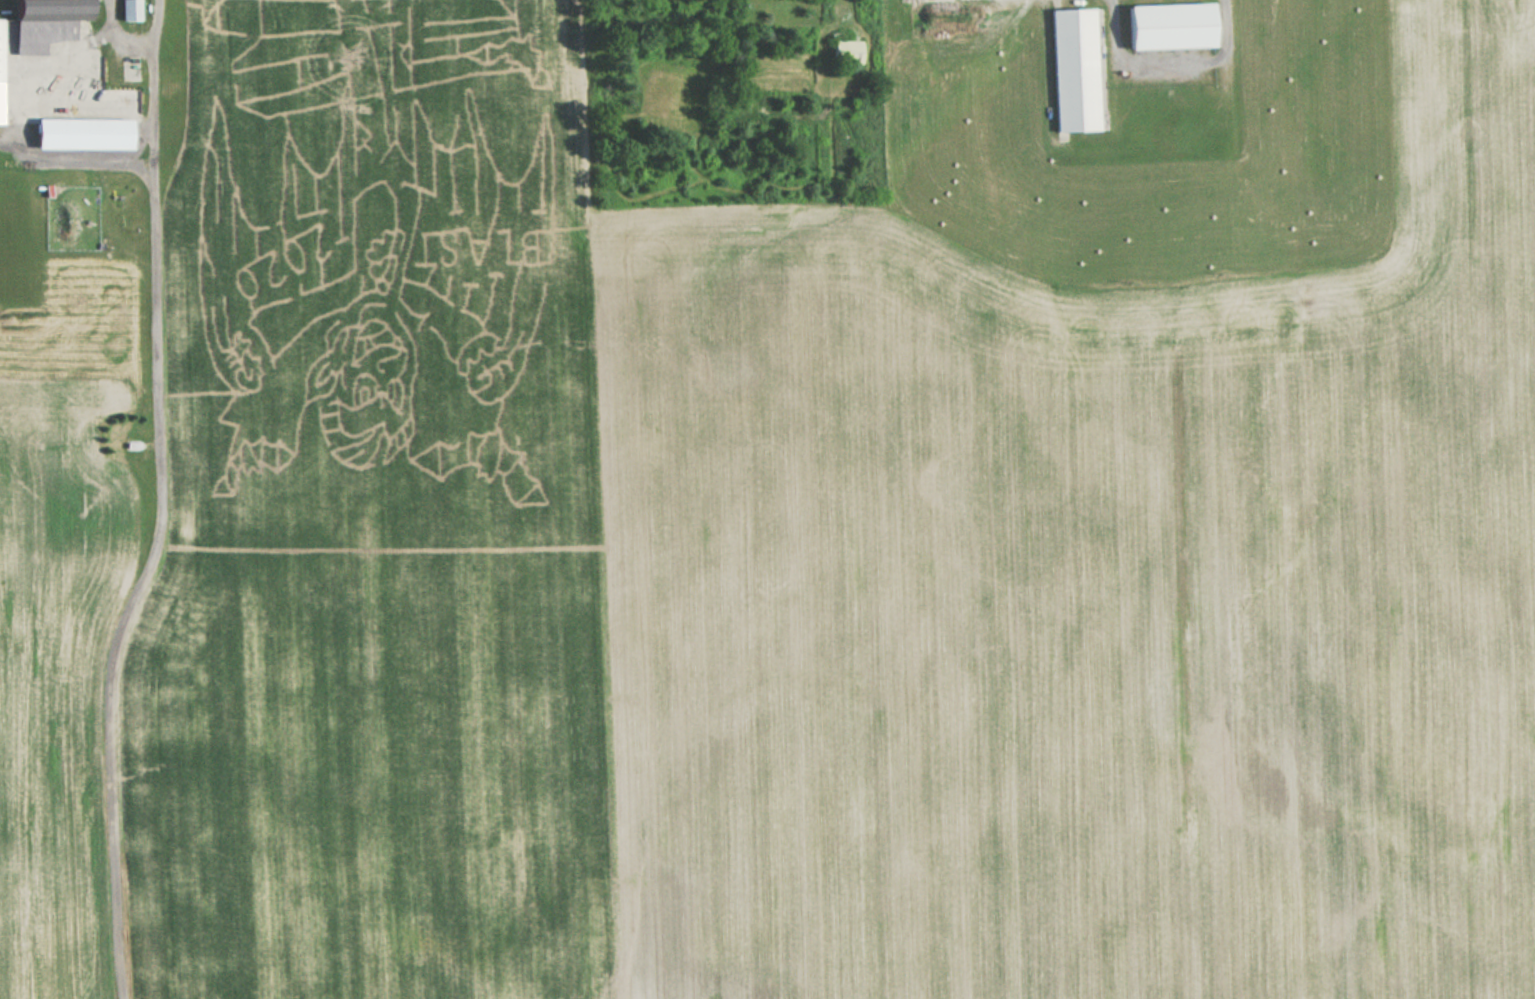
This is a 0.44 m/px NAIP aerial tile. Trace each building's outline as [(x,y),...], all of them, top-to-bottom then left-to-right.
[(13,19),(75,19),(89,19),(89,0),(13,0),(13,19)] [(120,20),(139,20),(139,0),(120,0),(120,20)] [(1212,3),(1127,5),(1128,49),(1213,47),(1212,3)] [(1051,9),(1053,131),(1105,130),(1102,8),(1051,9)] [(14,55),(46,55),(46,46),(52,41),(76,40),(75,19),(13,19),(14,55)] [(860,62),(860,40),(833,40),(833,62),(860,62)] [(35,118),(35,148),(130,148),(130,118),(35,118)]
